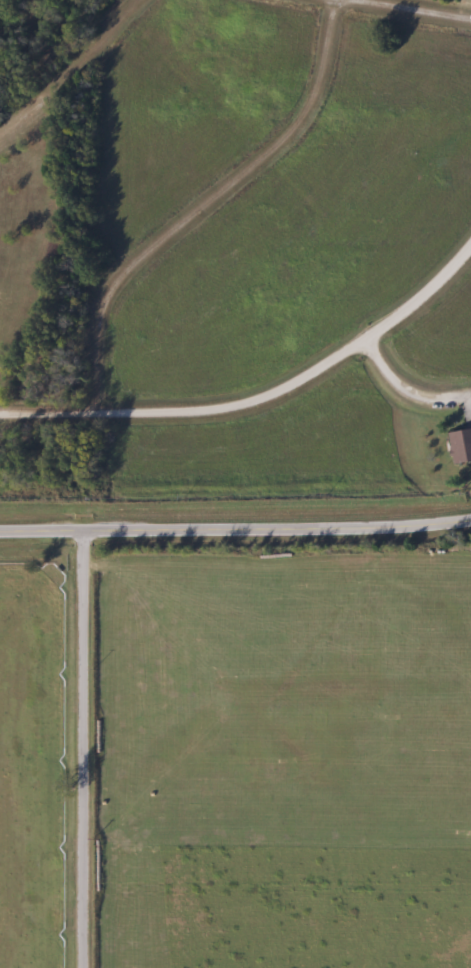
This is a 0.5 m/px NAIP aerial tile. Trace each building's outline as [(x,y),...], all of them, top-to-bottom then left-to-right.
[(449,431),(449,464),(470,464),(470,431),(449,431)]
